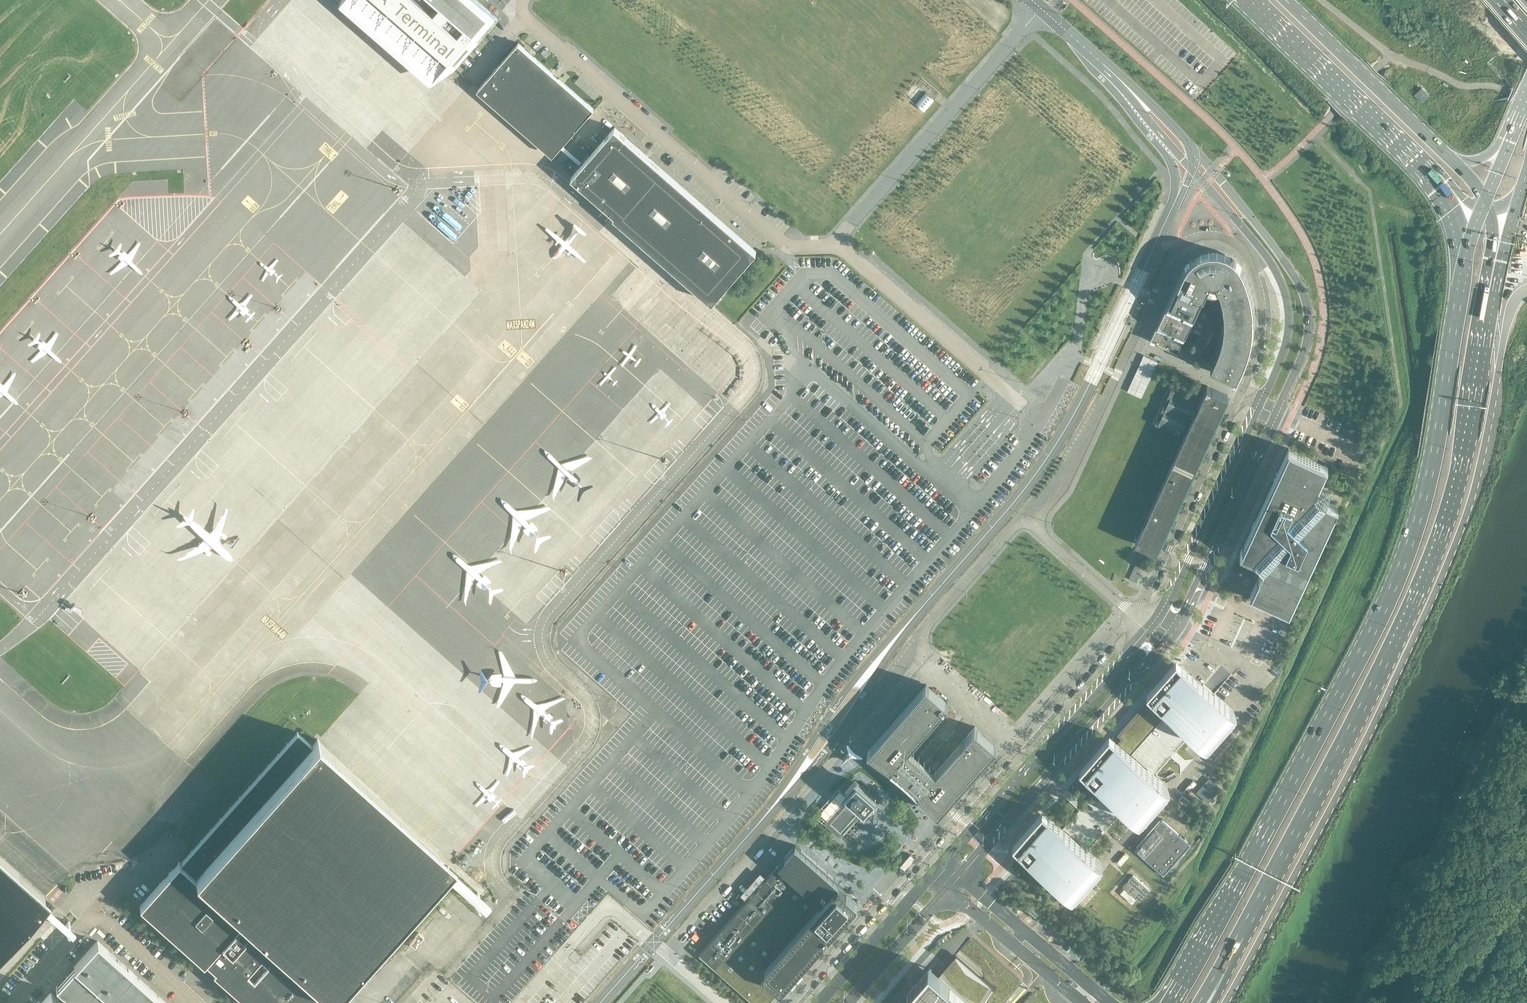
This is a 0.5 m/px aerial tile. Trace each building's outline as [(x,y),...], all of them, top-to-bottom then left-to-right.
[(430,48),(453,68),(477,41),(497,17),(478,0),(375,0),(430,48)] [(572,175),(573,174),(588,158),(566,139),(593,108),(518,43),(477,89),(552,155),(551,157),(572,175)] [(1422,87),(1415,94),(1414,95),(1422,103),(1430,95),(1422,87)] [(614,216),(712,301),(724,287),(725,286),(727,284),(756,251),(754,249),(713,212),(708,209),(615,127),(588,158),(573,174),(572,175),(571,176),(615,214),(614,216)] [(1218,349),(1210,367),(1238,380),(1245,364),(1250,353),(1252,341),(1254,328),(1255,310),(1253,297),(1248,279),(1243,267),(1234,256),(1217,250),(1209,250),(1200,253),(1192,256),(1183,268),(1150,340),(1178,352),(1210,281),(1216,281),(1223,301),(1224,323),(1223,333),(1218,349)] [(1163,405),(1161,409),(1155,423),(1179,434),(1182,436),(1136,535),(1138,536),(1135,541),(1156,550),(1228,395),(1207,386),(1205,391),(1201,398),(1199,404),(1193,402),(1191,401),(1193,396),(1172,386),(1173,385),(1172,385),(1163,405)] [(1250,594),(1290,612),(1338,507),(1326,501),(1316,492),(1328,466),(1289,448),(1240,553),(1253,559),(1262,567),(1250,594)] [(1187,739),(1192,733),(1208,747),(1237,714),(1176,660),(1147,693),(1154,700),(1150,704),(1146,701),(1134,715),(1129,720),(1127,722),(1117,734),(1134,749),(1130,753),(1109,735),(1080,769),(1100,787),(1081,808),(1063,829),(1044,812),(1015,845),(1040,868),(1074,898),(1103,865),(1088,851),(1099,838),(1113,822),(1125,809),(1141,822),(1170,789),(1155,775),(1161,769),(1187,739)] [(948,703),(927,685),(870,749),(939,809),(959,786),(995,745),(975,727),(935,772),(909,747),(948,703)] [(392,931),(453,859),(318,738),(312,744),(297,731),(197,840),(181,862),(179,860),(161,881),(140,905),(202,960),(202,961),(201,963),(201,966),(202,967),(202,969),(203,970),(204,971),(205,971),(206,972),(207,972),(209,973),(212,973),(215,972),(249,1002),(321,1002),(329,995),(332,998),(333,996),(392,931)] [(867,810),(872,814),(873,813),(875,814),(878,811),(876,810),(877,808),(875,806),(872,804),(871,806),(869,804),(875,797),(857,781),(846,793),(851,798),(830,822),(841,832),(862,807),(864,809),(867,806),(869,808),(867,810)] [(1179,800),(1190,809),(1193,804),(1183,795),(1179,800)] [(1134,850),(1145,859),(1164,875),(1191,844),(1162,818),(1134,850)] [(767,877),(747,899),(745,903),(699,953),(755,1002),(768,1002),(857,902),(859,900),(857,899),(853,896),(854,891),(847,890),(812,859),(796,845),(792,849),(783,859),(767,877)] [(9,859),(0,851),(0,951),(27,920),(34,913),(38,908),(45,900),(48,897),(50,895),(49,895),(43,890),(9,859)] [(1133,875),(1123,886),(1140,902),(1150,890),(1133,875)] [(1120,893),(1131,903),(1136,898),(1124,889),(1120,893)] [(408,942),(426,958),(452,929),(434,913),(408,942)] [(1022,983),(970,938),(958,952),(939,973),(929,964),(919,976),(908,989),(919,999),(915,1002),(1004,1002),(1022,983)] [(158,994),(98,941),(74,967),(58,985),(56,987),(67,996),(63,1001),(51,990),(41,1001),(40,1002),(167,1002),(158,994)] [(1032,992),(1023,1002),(1044,1002),(1032,992)]
